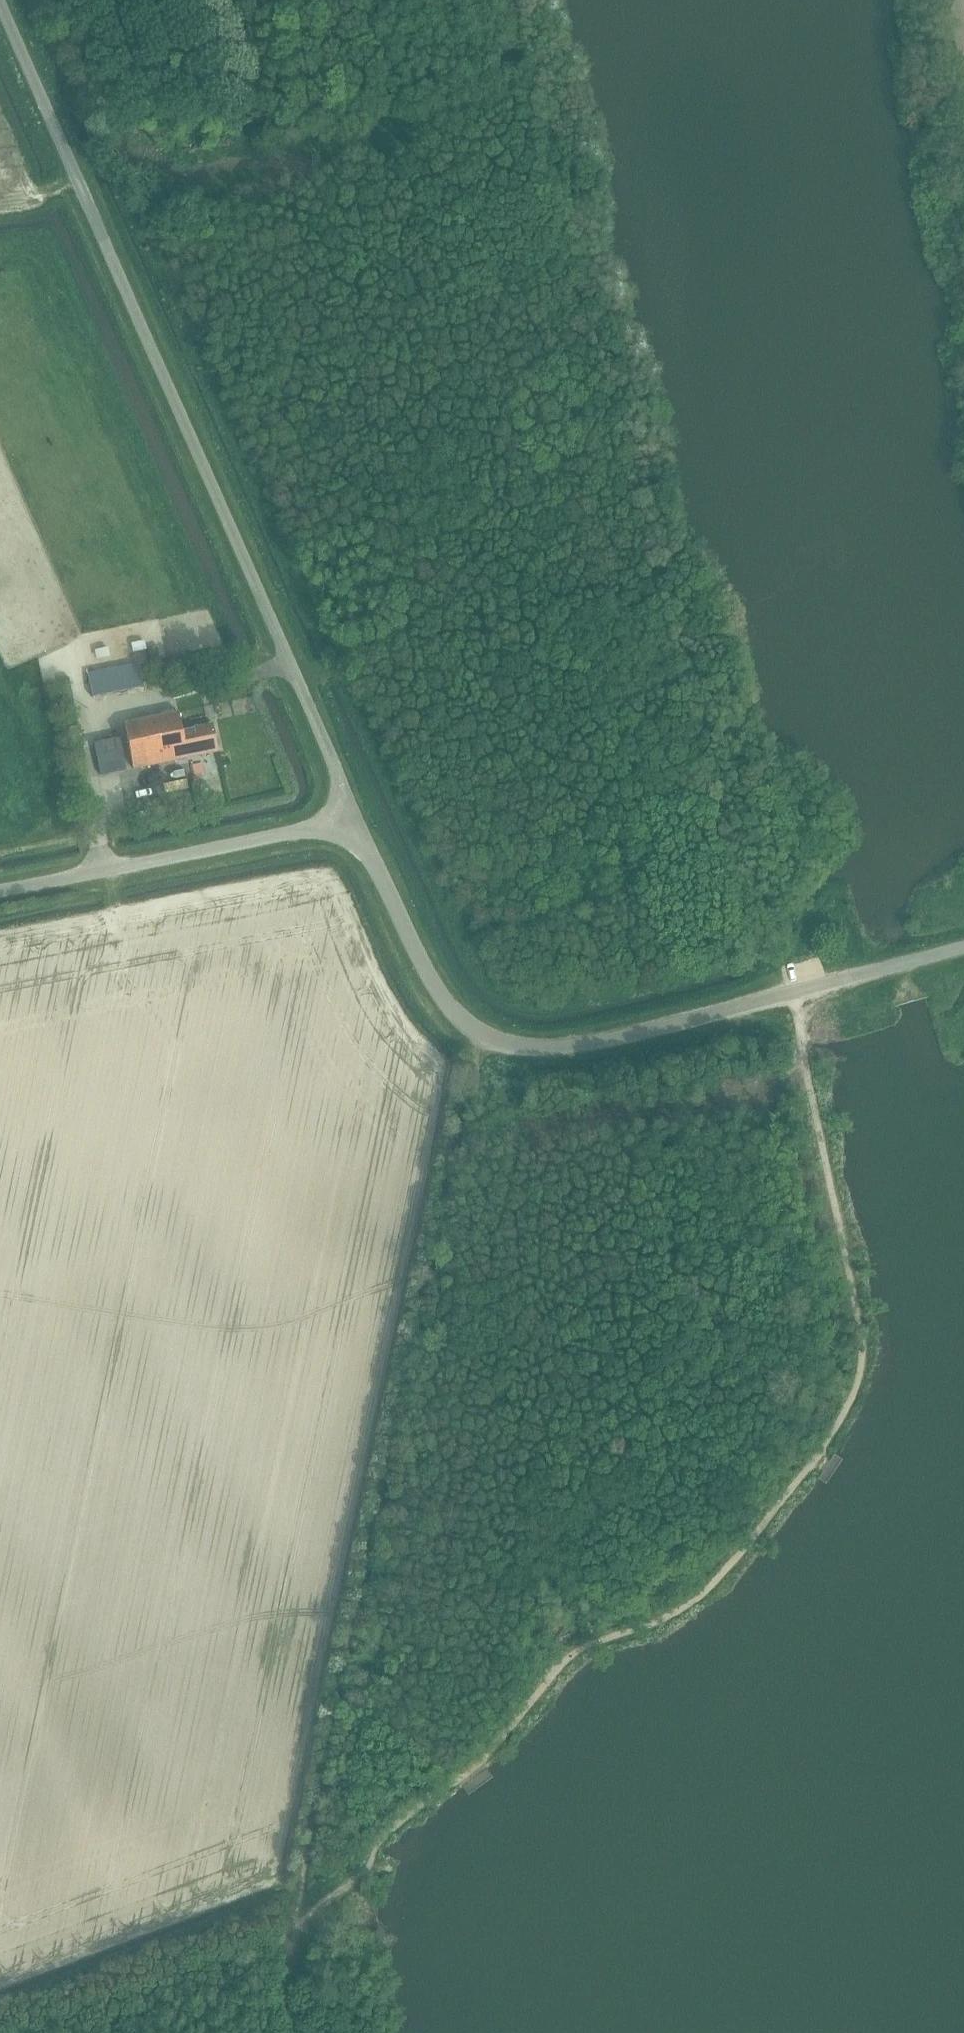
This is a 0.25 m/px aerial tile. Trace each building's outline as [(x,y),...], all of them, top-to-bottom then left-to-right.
[(88,673),(92,697),(144,686),(139,662),(88,673)] [(182,730),(179,712),(124,724),(133,768),(188,757),(187,753),(218,747),(213,723),(182,730)] [(98,763),(101,775),(127,769),(124,758),(98,763)] [(186,782),(191,806),(200,804),(195,780),(186,782)] [(66,809),(66,829),(75,829),(75,809),(66,809)]
